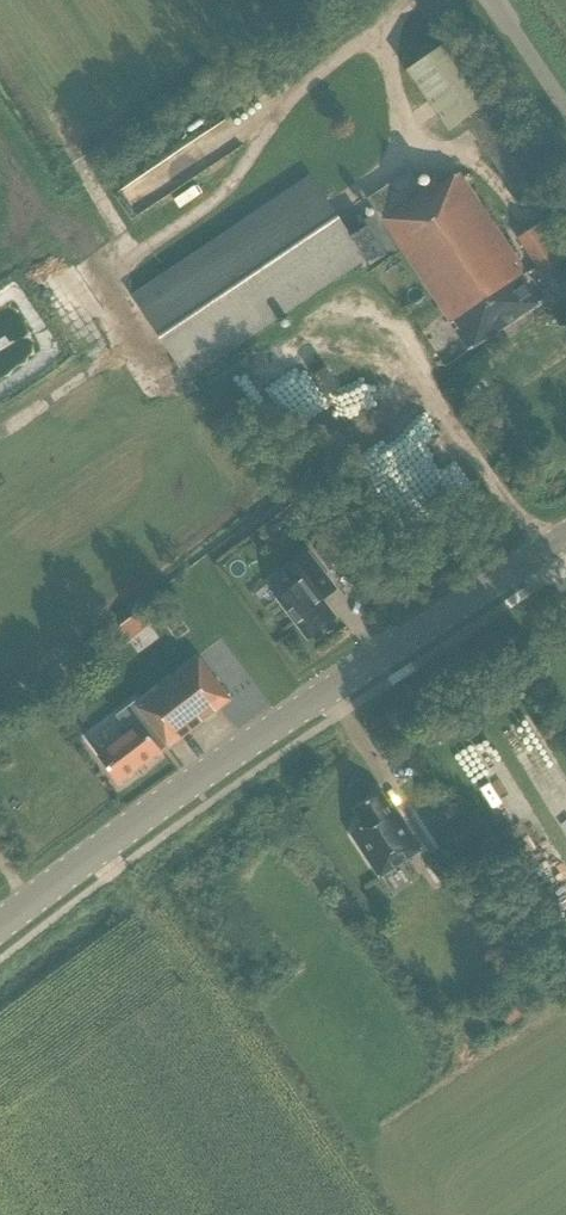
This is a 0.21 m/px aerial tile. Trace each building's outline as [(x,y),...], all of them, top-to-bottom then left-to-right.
[(451,40),(408,70),(450,131),(493,101),(451,40)] [(496,101),(466,122),(516,195),(546,173),(496,101)] [(546,301),(461,173),(440,186),(438,182),(424,191),(411,171),(369,199),(378,213),(349,232),(312,176),(134,295),(189,379),(366,260),(369,266),(400,245),(469,351),(546,301)] [(520,238),(544,273),(565,259),(565,219),(561,211),(520,238)] [(382,338),(342,359),(361,395),(401,374),(382,338)] [(327,368),(314,376),(327,394),(339,386),(327,368)] [(298,593),(280,607),(310,648),(339,627),(320,601),(334,591),(312,561),(287,580),(298,593)] [(122,632),(138,642),(153,619),(137,609),(122,632)] [(139,706),(136,702),(117,716),(130,733),(100,756),(120,783),(162,751),(161,751),(168,746),(169,747),(231,700),(200,658),(139,706)] [(534,717),(505,734),(565,836),(565,771),(534,717)] [(119,720),(91,743),(98,752),(126,729),(119,720)] [(382,792),(355,809),(366,827),(353,836),(380,878),(423,849),(405,821),(402,823),(382,792)]
